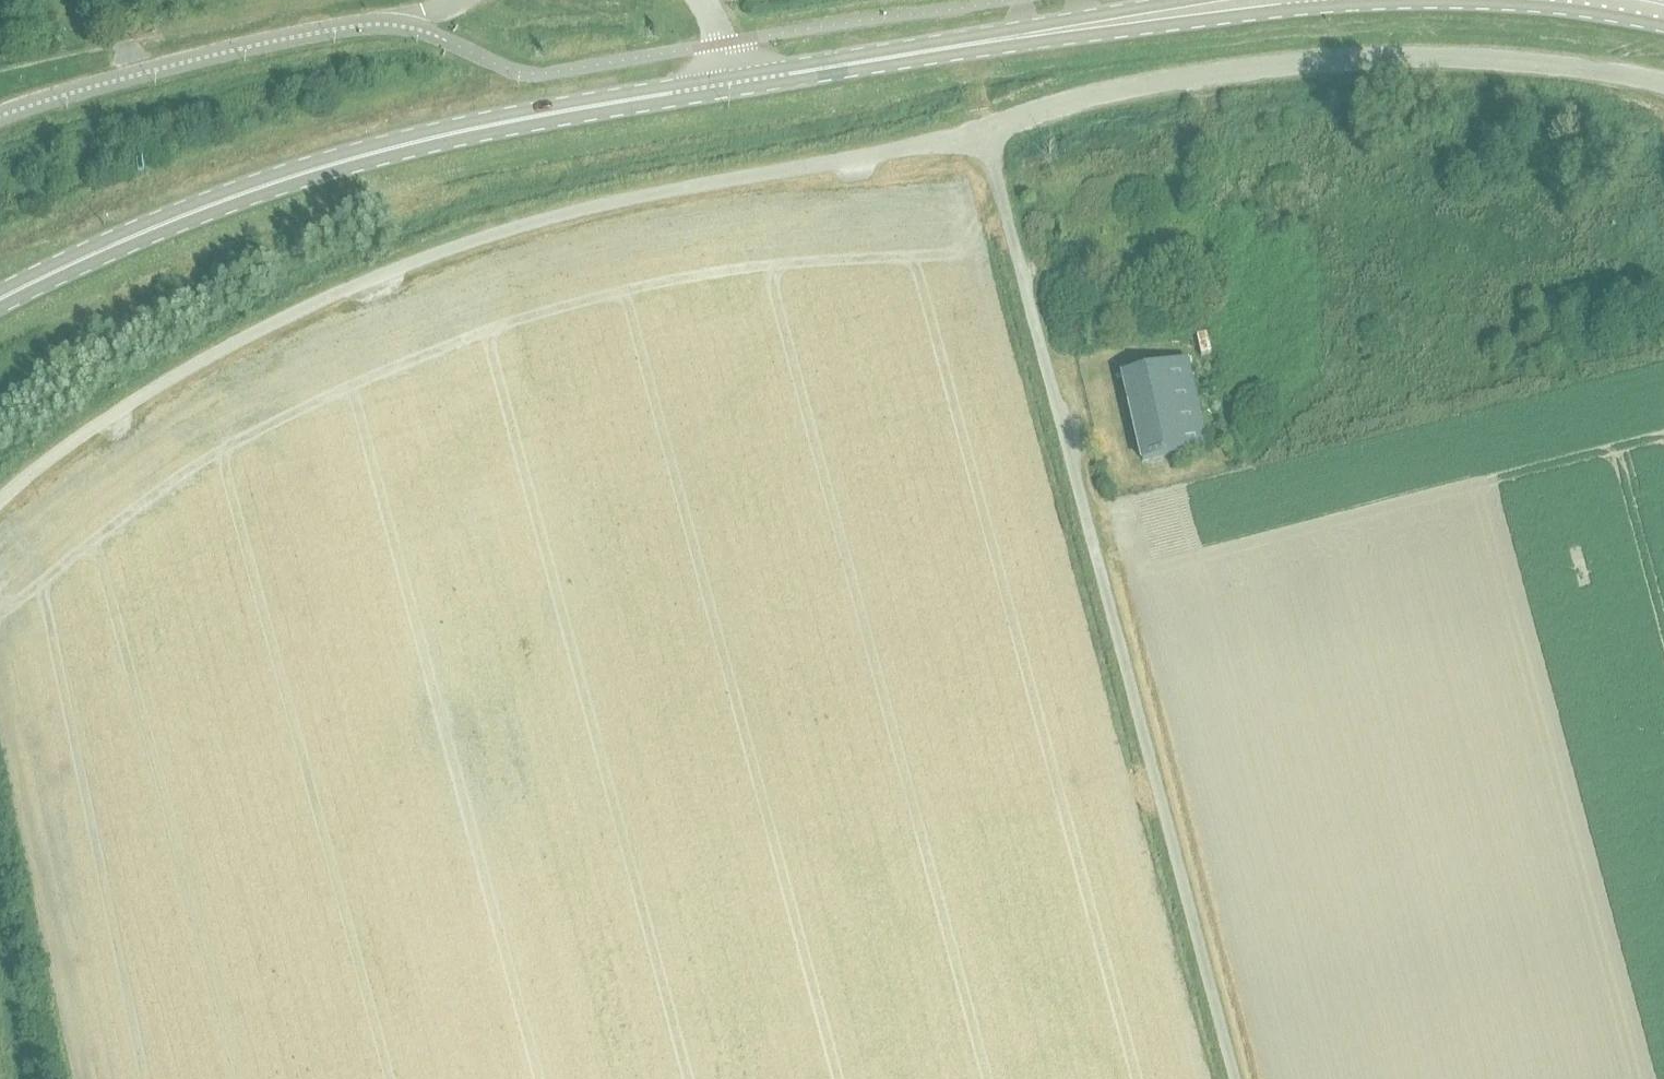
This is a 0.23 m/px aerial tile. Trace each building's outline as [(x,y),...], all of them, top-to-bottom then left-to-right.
[(1123,376),(1143,461),(1207,446),(1187,361),(1123,376)]
